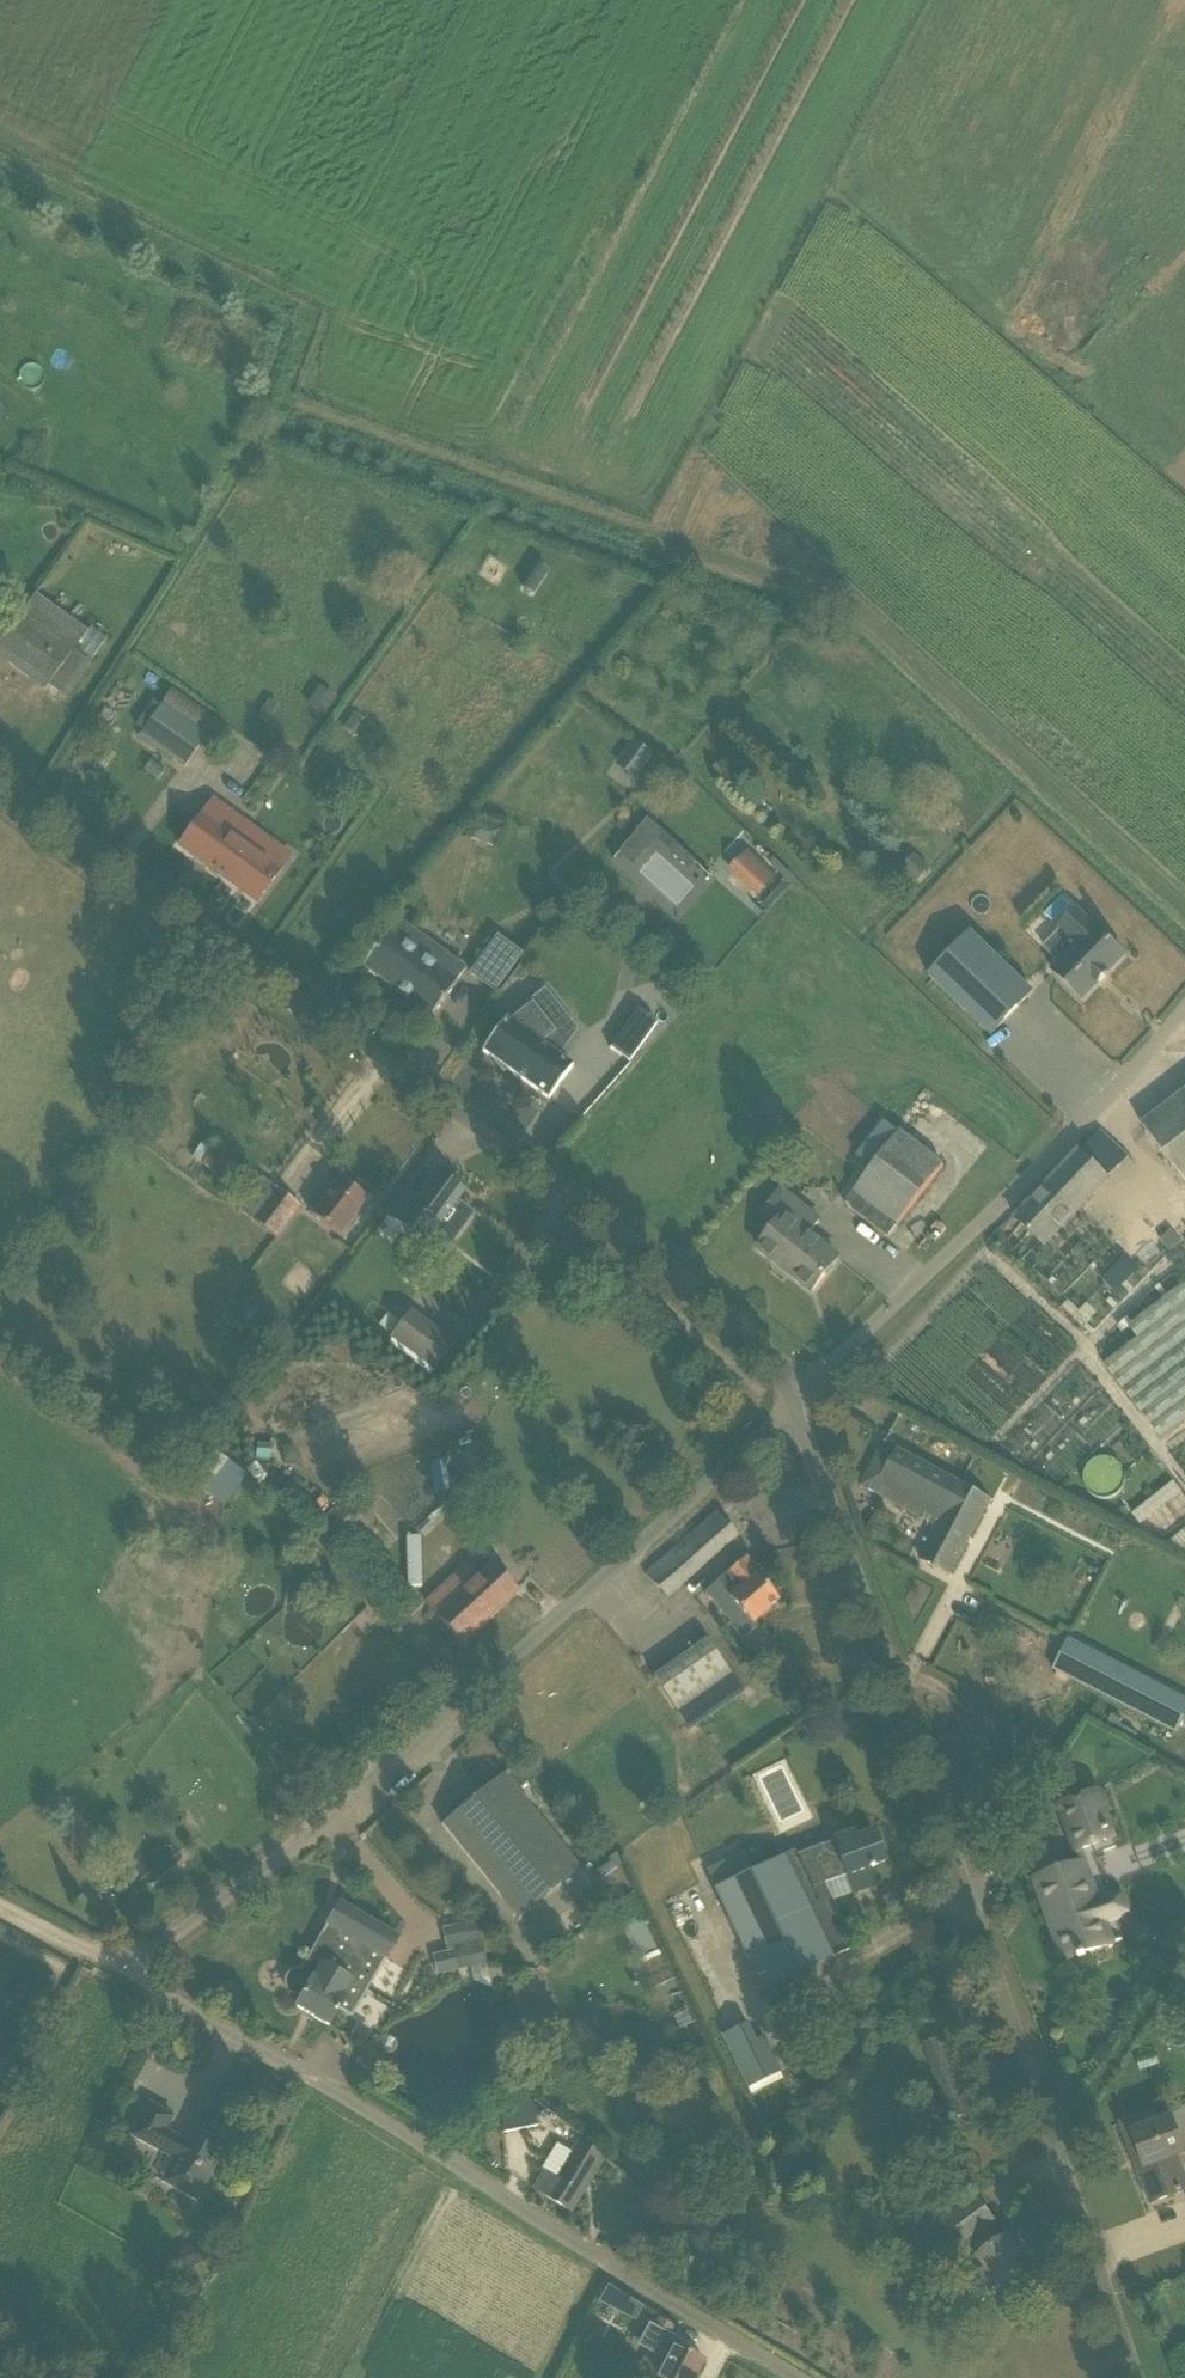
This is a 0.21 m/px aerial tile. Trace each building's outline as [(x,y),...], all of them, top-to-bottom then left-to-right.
[(536,565),(523,588),(535,595),(549,573),(536,565)] [(22,612),(0,642),(0,657),(46,690),(75,651),(22,612)] [(325,718),(338,699),(320,686),(307,705),(325,718)] [(258,716),(267,723),(278,706),(269,700),(258,716)] [(140,736),(185,768),(209,735),(199,728),(178,712),(163,702),(140,736)] [(635,740),(626,753),(635,760),(626,772),(637,780),(655,755),(635,740)] [(256,853),(266,837),(214,799),(179,846),(258,903),(281,871),(256,853)] [(635,835),(649,848),(657,840),(642,827),(635,835)] [(915,853),(914,855),(908,861),(902,868),(917,882),(930,868),(915,853)] [(745,885),(760,899),(779,877),(764,864),(745,885)] [(1079,945),(1053,972),(1082,1000),(1125,956),(1096,928),(1095,928),(1077,911),(1060,928),(1079,945)] [(431,1017),(432,1018),(457,984),(455,983),(456,983),(455,982),(454,982),(435,968),(445,955),(399,921),(389,934),(387,934),(363,968),(364,968),(431,1017)] [(971,932),(929,976),(992,1036),(1033,993),(971,932)] [(497,936),(469,975),(495,994),(523,955),(497,936)] [(549,1100),(563,1081),(574,1067),(542,1043),(556,1033),(532,1003),(510,1021),(507,1018),(498,1031),(480,1045),(484,1049),(482,1051),(489,1056),(504,1074),(509,1070),(549,1100)] [(657,1024),(638,1010),(611,1049),(630,1062),(657,1024)] [(1142,1125),(1184,1183),(1184,1093),(1142,1125)] [(944,1166),(925,1151),(901,1132),(845,1204),(888,1238),(944,1166)] [(203,1165),(220,1176),(231,1158),(214,1147),(203,1165)] [(1082,1151),(1017,1220),(1048,1249),(1113,1180),(1110,1178),(1082,1151)] [(416,1200),(403,1191),(385,1215),(418,1239),(432,1220),(439,1226),(464,1193),(437,1173),(416,1200)] [(263,1179),(239,1209),(278,1239),(302,1207),(263,1179)] [(339,1237),(367,1200),(339,1179),(332,1189),(326,1184),(316,1197),(322,1201),(311,1215),(339,1237)] [(777,1225),(758,1248),(778,1264),(779,1263),(790,1272),(810,1289),(813,1292),(826,1275),(824,1273),(837,1256),(811,1235),(823,1219),(782,1187),(761,1213),(777,1225)] [(1169,1253),(1181,1244),(1172,1232),(1160,1241),(1169,1253)] [(1116,1294),(1127,1283),(1114,1269),(1103,1280),(1116,1294)] [(1129,1328),(1138,1340),(1103,1367),(1160,1441),(1184,1422),(1184,1285),(1129,1328)] [(1073,1319),(1076,1316),(1080,1312),(1069,1301),(1062,1308),(1073,1319)] [(389,1341),(433,1374),(454,1345),(410,1312),(389,1341)] [(282,1336),(279,1316),(267,1318),(269,1338),(282,1336)] [(1089,1407),(1107,1431),(1123,1419),(1105,1395),(1089,1407)] [(463,1453),(481,1447),(476,1434),(458,1441),(463,1453)] [(270,1459),(272,1445),(258,1443),(256,1457),(270,1459)] [(861,1484),(900,1506),(923,1464),(911,1457),(910,1458),(884,1444),(861,1484)] [(283,1447),(284,1462),(299,1462),(300,1453),(293,1446),(283,1447)] [(1124,1485),(1125,1478),(1125,1474),(1123,1469),(1118,1462),(1111,1458),(1103,1457),(1098,1457),(1093,1459),(1088,1463),(1085,1467),(1084,1471),(1082,1479),(1084,1486),(1089,1493),(1095,1497),(1101,1499),(1105,1499),(1112,1497),(1119,1493),(1124,1485)] [(990,1500),(923,1464),(900,1506),(938,1527),(921,1559),(951,1575),(990,1500)] [(239,1467),(214,1491),(232,1509),(256,1485),(239,1467)] [(1152,1527),(1184,1501),(1184,1497),(1174,1482),(1132,1515),(1141,1527),(1147,1522),(1152,1527)] [(343,1500),(310,1537),(331,1556),(363,1518),(343,1500)] [(739,1535),(717,1511),(646,1575),(668,1599),(739,1535)] [(408,1587),(422,1587),(420,1537),(407,1538),(408,1587)] [(757,1628),(752,1624),(778,1601),(756,1575),(759,1572),(746,1558),(705,1593),(731,1623),(730,1625),(744,1641),(757,1628)] [(427,1605),(462,1642),(516,1591),(493,1566),(475,1583),(463,1571),(427,1605)] [(1184,1720),(1184,1699),(1066,1637),(1050,1668),(1178,1734),(1184,1720)] [(655,1680),(680,1715),(733,1676),(707,1642),(655,1680)] [(796,1697),(785,1704),(794,1718),(805,1710),(796,1697)] [(509,1895),(564,1850),(504,1775),(448,1820),(509,1895)] [(1066,1960),(1116,1943),(1110,1926),(1118,1923),(1127,1914),(1130,1913),(1123,1895),(1111,1894),(1101,1897),(1087,1858),(1085,1852),(1119,1840),(1101,1792),(1058,1806),(1079,1866),(1041,1879),(1058,1927),(1055,1929),(1066,1960)] [(835,1842),(812,1850),(825,1884),(847,1876),(853,1894),(877,1886),(871,1869),(874,1868),(874,1867),(885,1863),(875,1833),(856,1839),(854,1834),(834,1841),(835,1842)] [(754,1870),(739,1877),(715,1889),(763,1990),(855,1947),(825,1884),(812,1850),(797,1856),(795,1851),(754,1870)] [(739,1877),(754,1870),(745,1853),(731,1860),(739,1877)] [(339,1903),(309,1957),(368,1991),(397,1938),(339,1903)] [(627,1929),(642,1959),(658,1952),(643,1921),(627,1929)] [(450,1928),(458,1971),(486,1965),(478,1922),(450,1928)] [(309,1957),(301,1970),(295,1971),(291,1973),(288,1976),(286,1979),(286,1983),(286,1987),(288,1991),(292,1994),(295,1996),(298,1996),(303,1995),(296,2007),(330,2026),(354,1983),(309,1957)] [(686,2011),(674,2017),(679,2029),(692,2023),(686,2011)] [(748,2022),(722,2035),(748,2090),(783,2074),(765,2036),(757,2040),(748,2022)] [(950,2121),(976,2113),(949,2034),(923,2043),(950,2121)] [(534,2101),(500,2108),(505,2134),(539,2127),(534,2101)] [(173,2117),(149,2103),(131,2137),(174,2161),(161,2184),(196,2203),(234,2134),(204,2118),(189,2143),(166,2130),(173,2117)] [(1157,2110),(1122,2123),(1122,2125),(1128,2122),(1146,2168),(1140,2170),(1152,2204),(1184,2191),(1184,2167),(1182,2159),(1184,2158),(1184,2143),(1175,2115),(1160,2120),(1157,2110)] [(535,2189),(571,2212),(604,2158),(580,2142),(557,2179),(546,2172),(535,2189)] [(977,2197),(949,2219),(984,2269),(975,2276),(988,2295),(1028,2265),(1017,2251),(1023,2247),(1012,2232),(1000,2241),(988,2226),(995,2221),(977,2197)] [(639,2220),(655,2231),(666,2215),(650,2204),(639,2220)] [(198,2240),(188,2246),(200,2264),(210,2258),(198,2240)] [(637,2320),(645,2304),(607,2286),(599,2303),(637,2320)] [(638,2374),(646,2377),(695,2377),(704,2360),(675,2346),(677,2342),(649,2327),(648,2329),(652,2330),(642,2350),(647,2353),(647,2354),(638,2374)]
